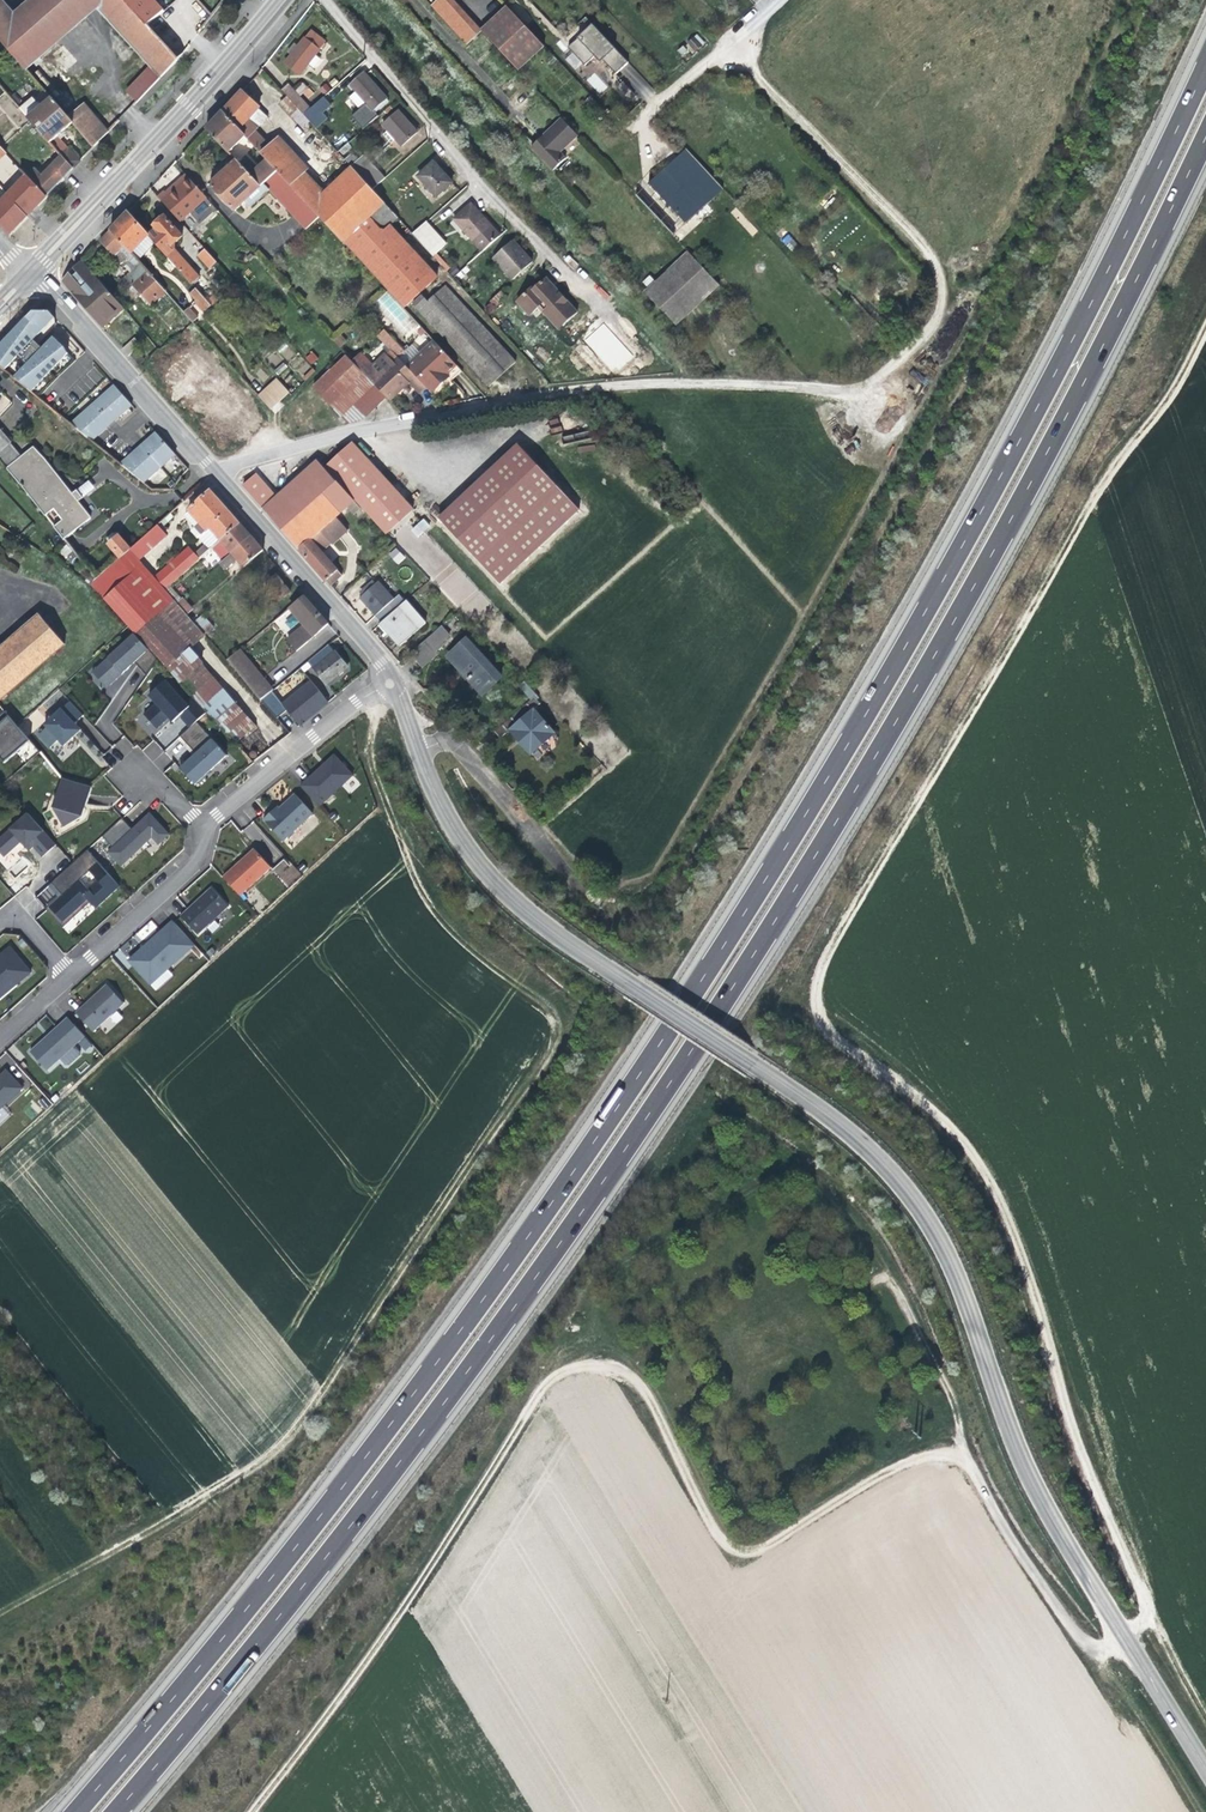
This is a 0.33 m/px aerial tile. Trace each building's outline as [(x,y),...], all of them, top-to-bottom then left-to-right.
[(15,13),(4,0),(0,0),(0,39),(26,70),(98,9),(92,3),(95,1),(94,0),(30,0),(15,13)] [(98,9),(151,65),(162,75),(177,59),(148,28),(122,0),(95,0),(95,1),(92,3),(98,9)] [(148,28),(165,12),(154,0),(122,0),(148,28)] [(165,12),(172,6),(166,0),(154,0),(165,12)] [(429,5),(467,44),(482,29),(454,0),(434,0),(429,5)] [(509,6),(483,30),(499,47),(520,70),(546,46),(509,6)] [(594,56),(598,52),(603,58),(602,60),(615,74),(627,63),(592,24),(568,46),(584,64),(594,56)] [(314,56),(327,40),(311,28),(299,44),(285,62),(301,73),(310,62),(314,65),(319,60),(314,56)] [(696,33),(687,41),(695,51),(705,43),(696,33)] [(598,52),(594,56),(597,59),(600,62),(602,60),(603,58),(598,52)] [(162,75),(151,65),(127,91),(138,102),(162,75)] [(376,83),(365,70),(350,83),(356,90),(349,96),(359,107),(381,88),(376,83)] [(287,95),(304,113),(313,105),(291,80),(282,88),(287,95)] [(388,96),(381,88),(359,107),(360,108),(352,115),(364,128),(379,115),(375,111),(389,99),(387,97),(388,96)] [(245,135),(256,123),(264,114),(259,109),(262,106),(242,89),(233,99),(223,110),(245,135)] [(304,113),(287,95),(279,102),(303,128),(311,121),(304,113)] [(313,105),(304,113),(311,121),(317,127),(327,118),(322,112),(331,104),(323,96),(313,105)] [(69,119),(51,99),(29,118),(51,144),(64,133),(74,125),(69,119)] [(74,125),(93,147),(109,133),(85,105),(69,119),(74,125)] [(383,124),(402,145),(418,130),(399,109),(383,124)] [(231,154),(248,138),(245,135),(223,110),(215,119),(206,128),(231,154)] [(546,131),(531,145),(553,169),(567,157),(562,151),(579,135),(561,117),(546,131)] [(248,138),(260,151),(270,142),(256,128),(258,126),(256,123),(245,135),(248,138)] [(276,137),(270,142),(260,151),(278,170),(292,185),(307,171),(276,137)] [(260,151),(248,138),(231,154),(236,160),(261,186),(264,183),(278,170),(260,151)] [(4,145),(0,149),(0,162),(11,152),(4,145)] [(337,161),(343,162),(346,159),(334,146),(329,151),(337,161)] [(75,166),(81,160),(69,147),(62,154),(75,166)] [(723,188),(686,149),(662,171),(699,210),(723,188)] [(346,159),(352,166),(358,160),(352,153),(346,159)] [(365,154),(358,160),(352,166),(373,188),(385,177),(365,154)] [(60,157),(50,167),(62,179),(71,169),(60,157)] [(352,166),(346,159),(343,162),(332,171),(339,178),(352,166)] [(269,189),(264,183),(261,186),(236,160),(224,171),(211,183),(235,209),(246,200),(251,205),(269,189)] [(453,182),(434,161),(418,176),(437,196),(453,182)] [(19,188),(36,206),(49,192),(30,173),(24,166),(18,172),(22,176),(26,181),(19,188)] [(352,166),(339,178),(310,205),(320,216),(344,242),(372,217),(387,204),(373,188),(352,166)] [(30,173),(49,192),(56,185),(62,179),(50,167),(43,174),(36,167),(30,173)] [(264,183),(269,189),(306,229),(320,216),(310,205),(292,185),(278,170),(264,183)] [(699,210),(662,171),(636,195),(673,234),(699,210)] [(172,187),(160,198),(164,203),(190,179),(186,175),(172,187)] [(0,197),(5,202),(9,198),(27,216),(36,206),(19,188),(26,181),(22,176),(0,197)] [(164,203),(181,222),(207,198),(190,179),(164,203)] [(27,216),(9,198),(5,202),(0,197),(0,220),(12,232),(20,223),(27,216)] [(453,218),(482,252),(501,235),(471,202),(453,218)] [(387,204),(372,217),(381,227),(382,228),(384,228),(386,228),(391,224),(399,217),(387,204)] [(132,253),(150,237),(149,236),(127,211),(120,220),(110,229),(125,246),(132,253)] [(164,252),(172,246),(183,236),(165,216),(159,220),(154,225),(157,229),(149,236),(150,237),(164,252)] [(405,308),(412,302),(421,293),(440,277),(391,224),(386,228),(384,228),(382,228),(381,227),(372,217),(344,242),(388,290),(405,308)] [(446,243),(426,221),(413,233),(433,254),(446,243)] [(125,246),(110,229),(100,241),(114,256),(125,246)] [(533,261),(514,240),(494,258),(513,279),(533,261)] [(193,284),(199,279),(202,276),(178,249),(176,251),(172,246),(164,252),(193,284)] [(209,270),(217,262),(205,248),(196,256),(209,270)] [(720,285),(688,251),(656,280),(649,286),(645,290),(676,324),(720,285)] [(433,257),(445,270),(449,267),(437,253),(433,257)] [(125,308),(82,261),(74,268),(78,273),(73,277),(69,273),(61,280),(104,327),(125,308)] [(71,271),(69,273),(73,277),(78,273),(74,268),(71,271)] [(166,292),(149,272),(141,279),(134,285),(152,305),(166,292)] [(644,280),(649,286),(656,280),(650,274),(644,280)] [(563,326),(579,312),(547,276),(537,285),(535,283),(515,301),(529,316),(538,309),(543,304),(563,326)] [(199,279),(193,284),(200,292),(206,287),(199,279)] [(429,301),(419,310),(489,385),(515,361),(446,286),(429,301)] [(212,307),(200,293),(193,299),(205,313),(212,307)] [(429,301),(421,293),(412,302),(419,310),(429,301)] [(543,304),(538,309),(558,331),(563,326),(543,304)] [(184,312),(194,323),(200,318),(190,307),(184,312)] [(0,345),(0,365),(5,369),(17,356),(33,339),(45,327),(54,317),(49,311),(33,311),(0,345)] [(602,323),(583,341),(615,374),(634,356),(602,323)] [(378,334),(398,356),(405,350),(384,328),(378,334)] [(54,336),(43,348),(27,365),(15,377),(32,390),(68,352),(64,346),(54,336)] [(123,348),(130,356),(142,346),(135,338),(123,348)] [(43,348),(33,339),(17,356),(27,365),(43,348)] [(459,366),(436,342),(423,354),(425,356),(414,367),(411,365),(408,367),(428,388),(431,391),(433,389),(436,391),(445,383),(441,378),(447,373),(448,375),(459,366)] [(144,359),(140,354),(134,359),(139,364),(144,359)] [(366,418),(387,397),(373,382),(346,354),(313,386),(348,423),(366,418)] [(423,354),(411,365),(414,367),(425,356),(423,354)] [(387,397),(393,402),(404,391),(411,385),(421,394),(428,388),(408,367),(399,357),(373,382),(387,397)] [(448,375),(447,373),(441,378),(445,383),(448,380),(451,378),(448,375)] [(277,380),(261,395),(273,409),(290,394),(277,380)] [(114,385),(72,423),(93,440),(100,433),(105,428),(102,424),(114,413),(118,417),(123,412),(132,404),(114,385)] [(105,428),(118,417),(114,413),(102,424),(105,428)] [(65,540),(85,523),(61,492),(65,488),(58,480),(53,483),(28,452),(22,457),(10,444),(13,442),(0,427),(0,461),(65,540)] [(175,453),(156,432),(152,435),(148,439),(152,443),(140,454),(136,450),(130,456),(122,464),(145,482),(175,453)] [(152,443),(148,439),(136,450),(140,454),(152,443)] [(357,500),(387,534),(415,509),(355,442),(327,467),(357,500)] [(61,492),(85,523),(90,520),(93,517),(35,447),(28,452),(53,483),(58,480),(65,488),(61,492)] [(521,447),(442,518),(503,584),(582,513),(521,447)] [(313,539),(357,500),(327,467),(320,459),(277,497),(288,509),(275,521),(300,549),(312,538),(313,539)] [(264,509),(277,497),(255,472),(241,484),(256,500),(264,509)] [(210,528),(230,510),(222,501),(211,489),(187,510),(188,511),(206,531),(210,528)] [(288,509),(277,497),(264,509),(275,521),(288,509)] [(221,541),(242,524),(237,518),(230,510),(210,528),(221,541)] [(198,538),(206,531),(188,511),(184,515),(194,526),(190,529),(198,538)] [(432,526),(426,519),(415,529),(421,536),(432,526)] [(106,543),(108,541),(90,520),(85,523),(65,540),(96,577),(118,558),(106,543)] [(92,581),(106,598),(145,564),(140,558),(167,534),(158,523),(132,546),(118,558),(96,577),(92,581)] [(233,554),(253,537),(249,532),(242,524),(221,541),(233,554)] [(106,543),(118,558),(132,546),(119,532),(108,541),(106,543)] [(259,553),(264,549),(260,545),(253,537),(233,554),(238,559),(244,566),(245,565),(259,553)] [(313,539),(312,538),(300,549),(314,565),(332,584),(343,575),(338,569),(339,568),(313,539)] [(70,563),(78,555),(66,544),(59,551),(70,563)] [(201,558),(189,546),(155,576),(166,589),(171,584),(201,558)] [(388,554),(397,565),(405,558),(396,548),(388,554)] [(276,574),(259,553),(245,565),(276,605),(291,593),(276,574)] [(238,559),(233,554),(220,565),(224,570),(238,559)] [(155,576),(145,564),(106,598),(128,625),(135,634),(158,659),(179,682),(193,696),(207,712),(237,743),(257,726),(191,649),(207,636),(187,614),(177,602),(166,589),(155,576)] [(376,583),(362,595),(359,598),(369,609),(375,616),(376,615),(393,600),(396,597),(380,579),(376,583)] [(359,592),(362,595),(376,583),(373,579),(359,592)] [(171,584),(166,589),(177,602),(182,597),(171,584)] [(290,607),(298,615),(312,603),(305,595),(290,607)] [(426,621),(407,599),(398,607),(382,622),(380,623),(389,633),(400,645),(426,621)] [(393,600),(376,615),(382,622),(398,607),(393,600)] [(321,613),(312,603),(298,615),(304,623),(286,639),(297,652),(329,625),(330,624),(321,613)] [(66,645),(40,614),(0,648),(0,701),(66,645)] [(275,621),(284,632),(293,626),(284,614),(275,621)] [(201,615),(195,621),(207,632),(213,626),(201,615)] [(419,665),(453,639),(442,625),(408,652),(419,665)] [(147,676),(158,659),(135,634),(96,668),(110,684),(129,667),(125,663),(134,655),(138,659),(135,662),(147,676)] [(503,677),(466,636),(445,656),(463,676),(482,696),(503,677)] [(329,644),(308,662),(326,684),(348,667),(341,659),(329,644)] [(226,659),(259,699),(273,688),(240,648),(226,659)] [(132,665),(135,662),(138,659),(134,655),(125,663),(129,667),(132,665)] [(107,688),(110,684),(96,668),(93,672),(107,688)] [(169,718),(176,712),(186,702),(166,681),(149,696),(156,703),(145,714),(158,728),(169,718)] [(329,702),(312,681),(283,704),(272,690),(261,699),(277,718),(286,710),(300,725),(329,702)] [(196,722),(207,712),(193,696),(186,702),(176,712),(180,716),(190,728),(196,722)] [(533,713),(541,706),(533,696),(491,733),(500,742),(510,733),(533,713)] [(70,701),(45,724),(48,727),(59,739),(64,745),(73,737),(71,736),(80,728),(75,723),(84,715),(70,701)] [(173,722),(180,716),(176,712),(169,718),(172,720),(173,722)] [(32,742),(6,713),(0,718),(0,756),(7,764),(32,742)] [(554,737),(533,713),(510,733),(521,746),(530,757),(554,737)] [(157,729),(158,728),(145,714),(144,714),(157,729)] [(227,755),(196,722),(190,728),(180,737),(199,757),(187,768),(196,777),(208,767),(211,770),(227,755)] [(51,747),(59,739),(48,727),(39,734),(51,747)] [(81,730),(80,728),(71,736),(73,737),(81,730)] [(196,785),(211,770),(208,767),(196,777),(187,768),(199,757),(180,737),(178,739),(194,756),(181,768),(196,785)] [(334,755),(321,767),(324,769),(336,757),(334,755)] [(353,775),(336,757),(324,769),(321,767),(300,786),(319,806),(353,775)] [(92,787),(62,778),(54,808),(64,827),(83,816),(92,787)] [(313,813),(296,794),(284,805),(284,807),(281,810),(280,809),(278,806),(264,819),(284,840),(313,813)] [(28,813),(0,838),(0,852),(4,857),(21,841),(26,847),(31,843),(34,846),(43,857),(57,845),(28,813)] [(133,829),(122,818),(102,836),(113,848),(108,852),(121,866),(152,837),(159,844),(169,834),(154,817),(150,821),(146,817),(133,829)] [(239,863),(224,877),(241,895),(272,867),(255,849),(239,863)] [(88,900),(90,902),(96,909),(120,886),(88,850),(51,883),(62,895),(59,897),(49,907),(63,922),(88,900)] [(288,886),(301,875),(284,858),(272,870),(288,886)] [(51,883),(48,886),(55,892),(59,897),(62,895),(51,883)] [(229,907),(212,888),(199,900),(181,916),(198,934),(229,907)] [(63,922),(49,907),(47,909),(63,927),(90,902),(88,900),(63,922)] [(152,947),(133,965),(151,985),(168,969),(195,945),(173,921),(148,943),(152,947)] [(129,961),(133,965),(152,947),(148,943),(144,948),(129,961)] [(13,982),(16,985),(32,972),(11,947),(0,956),(0,993),(13,982)] [(174,975),(168,969),(151,985),(157,991),(174,975)] [(0,993),(0,998),(16,985),(13,982),(0,993)] [(93,997),(77,1013),(94,1031),(124,1003),(107,985),(93,997)] [(85,1036),(68,1017),(50,1034),(31,1051),(48,1069),(61,1058),(75,1045),(85,1036)] [(81,1051),(75,1045),(61,1058),(66,1064),(70,1064),(80,1054),(81,1051)] [(23,1088),(7,1070),(0,1076),(0,1109),(23,1088)]
